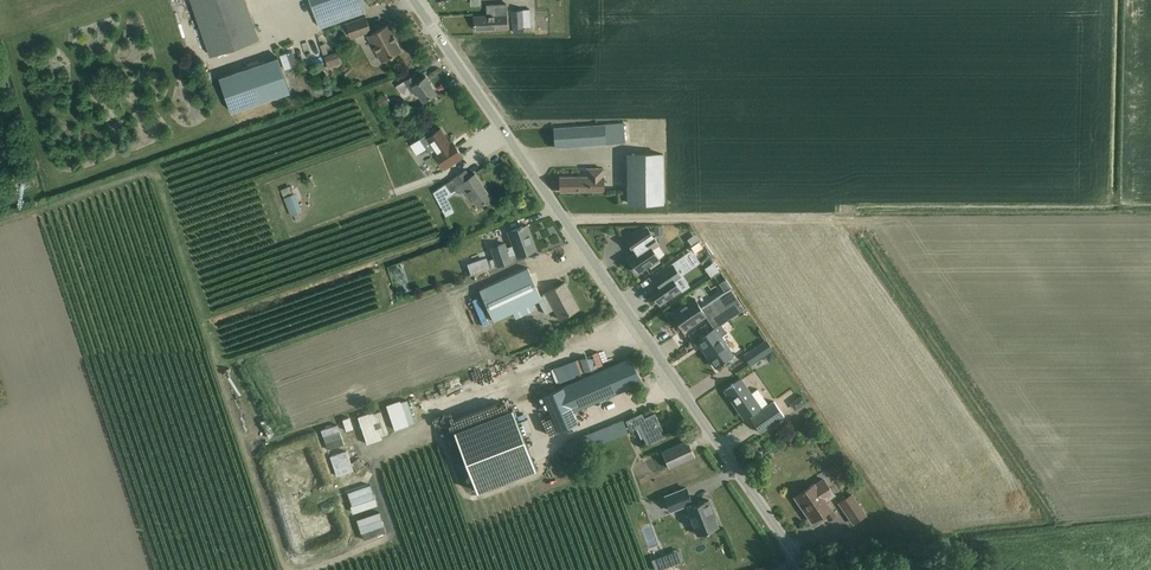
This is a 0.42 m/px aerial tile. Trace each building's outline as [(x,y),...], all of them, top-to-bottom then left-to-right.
[(209,55),(258,38),(245,0),(190,0),(209,55)] [(319,28),(363,12),(359,0),(309,0),(319,28)] [(486,16),(473,16),(474,30),(485,29),(501,28),(507,28),(506,4),(485,5),(486,16)] [(530,27),(529,15),(529,10),(512,10),(512,28),(530,27)] [(381,61),(389,55),(400,51),(395,40),(397,39),(388,23),(370,33),(369,31),(370,31),(365,16),(354,20),(344,23),(350,38),(365,32),(381,61)] [(300,50),(304,70),(318,68),(315,47),(300,50)] [(286,52),(279,55),(284,70),(291,67),(291,66),(286,53),(286,52)] [(321,63),(326,75),(342,68),(337,56),(321,63)] [(277,57),(218,77),(231,112),(289,92),(277,57)] [(423,101),(426,98),(436,92),(425,76),(418,80),(414,74),(396,86),(403,97),(415,89),(423,101)] [(385,94),(377,99),(382,107),(390,102),(385,94)] [(606,124),(607,143),(626,142),(625,140),(624,123),(606,124)] [(606,124),(566,127),(554,128),(556,147),(607,143),(606,124)] [(423,149),(431,144),(437,151),(434,153),(444,167),(462,155),(452,140),(449,141),(440,127),(427,136),(425,134),(417,140),(423,149)] [(418,145),(407,151),(414,162),(424,156),(418,145)] [(628,154),(629,202),(665,202),(664,154),(628,154)] [(561,191),(573,191),(604,191),(604,168),(587,168),(588,177),(561,177),(561,191)] [(469,195),(471,196),(477,206),(490,197),(474,173),(470,176),(466,170),(445,184),(450,192),(454,189),(455,190),(457,192),(459,192),(460,192),(462,191),(466,197),(469,195)] [(431,198),(435,204),(447,197),(443,191),(431,198)] [(282,204),(289,223),(300,219),(292,200),(282,204)] [(501,205),(499,211),(506,213),(508,207),(501,205)] [(492,248),(496,258),(498,266),(512,261),(510,257),(517,254),(518,256),(537,249),(529,225),(509,232),(514,246),(507,249),(505,243),(492,248)] [(659,245),(647,227),(642,227),(626,238),(632,246),(633,246),(633,247),(637,244),(640,250),(629,258),(639,273),(660,259),(653,249),(659,245)] [(700,241),(691,247),(695,252),(703,246),(700,241)] [(662,282),(650,290),(661,305),(681,290),(675,281),(681,276),(692,268),(683,255),(672,263),(673,264),(654,277),(655,278),(659,276),(662,282)] [(496,258),(488,260),(491,268),(498,266),(496,258)] [(528,268),(480,290),(494,321),(539,301),(542,299),(541,296),(528,268)] [(566,282),(541,296),(542,299),(539,301),(546,314),(555,309),(560,319),(580,308),(566,282)] [(731,288),(702,308),(695,298),(673,313),(685,329),(706,315),(711,322),(721,315),(717,310),(729,302),(731,303),(738,298),(731,288)] [(717,310),(721,315),(711,322),(715,328),(721,324),(722,324),(745,308),(738,298),(731,303),(729,302),(717,310)] [(716,367),(726,360),(734,354),(721,336),(727,332),(722,324),(721,324),(715,328),(698,340),(716,367)] [(670,345),(677,354),(687,347),(679,338),(670,345)] [(750,363),(773,348),(768,340),(745,355),(750,363)] [(772,351),(765,356),(770,362),(776,357),(772,351)] [(578,422),(575,414),(643,382),(631,358),(545,399),(559,431),(578,422)] [(725,391),(732,400),(745,419),(750,415),(752,417),(751,418),(761,432),(785,416),(774,401),(769,404),(758,389),(752,393),(741,379),(725,391)] [(797,408),(804,404),(801,400),(795,405),(797,408)] [(513,407),(454,430),(456,433),(458,441),(478,491),(537,469),(523,433),(532,430),(528,419),(519,422),(513,407)] [(374,412),(359,417),(368,444),(383,438),(382,435),(389,433),(381,411),(374,414),(374,412)] [(647,443),(655,439),(665,435),(655,413),(644,418),(642,413),(627,421),(631,430),(639,426),(647,443)] [(350,416),(343,418),(347,430),(354,427),(350,416)] [(337,421),(321,427),(328,447),(344,442),(337,421)] [(582,452),(629,433),(624,421),(566,444),(571,455),(575,454),(578,460),(584,457),(582,452)] [(258,430),(266,446),(273,443),(265,427),(258,430)] [(670,468),(685,461),(696,456),(688,440),(662,452),(670,468)] [(347,449),(330,455),(337,474),(354,468),(353,468),(347,449)] [(359,458),(352,463),(359,472),(366,467),(359,458)] [(829,520),(836,515),(826,500),(835,495),(823,478),(795,497),(812,522),(825,513),(829,520)] [(687,486),(665,495),(671,512),(687,506),(698,534),(707,531),(707,532),(710,531),(710,530),(718,526),(712,511),(713,511),(709,500),(693,506),(692,504),(693,503),(687,486)] [(853,523),(866,514),(853,494),(840,503),(853,523)]
